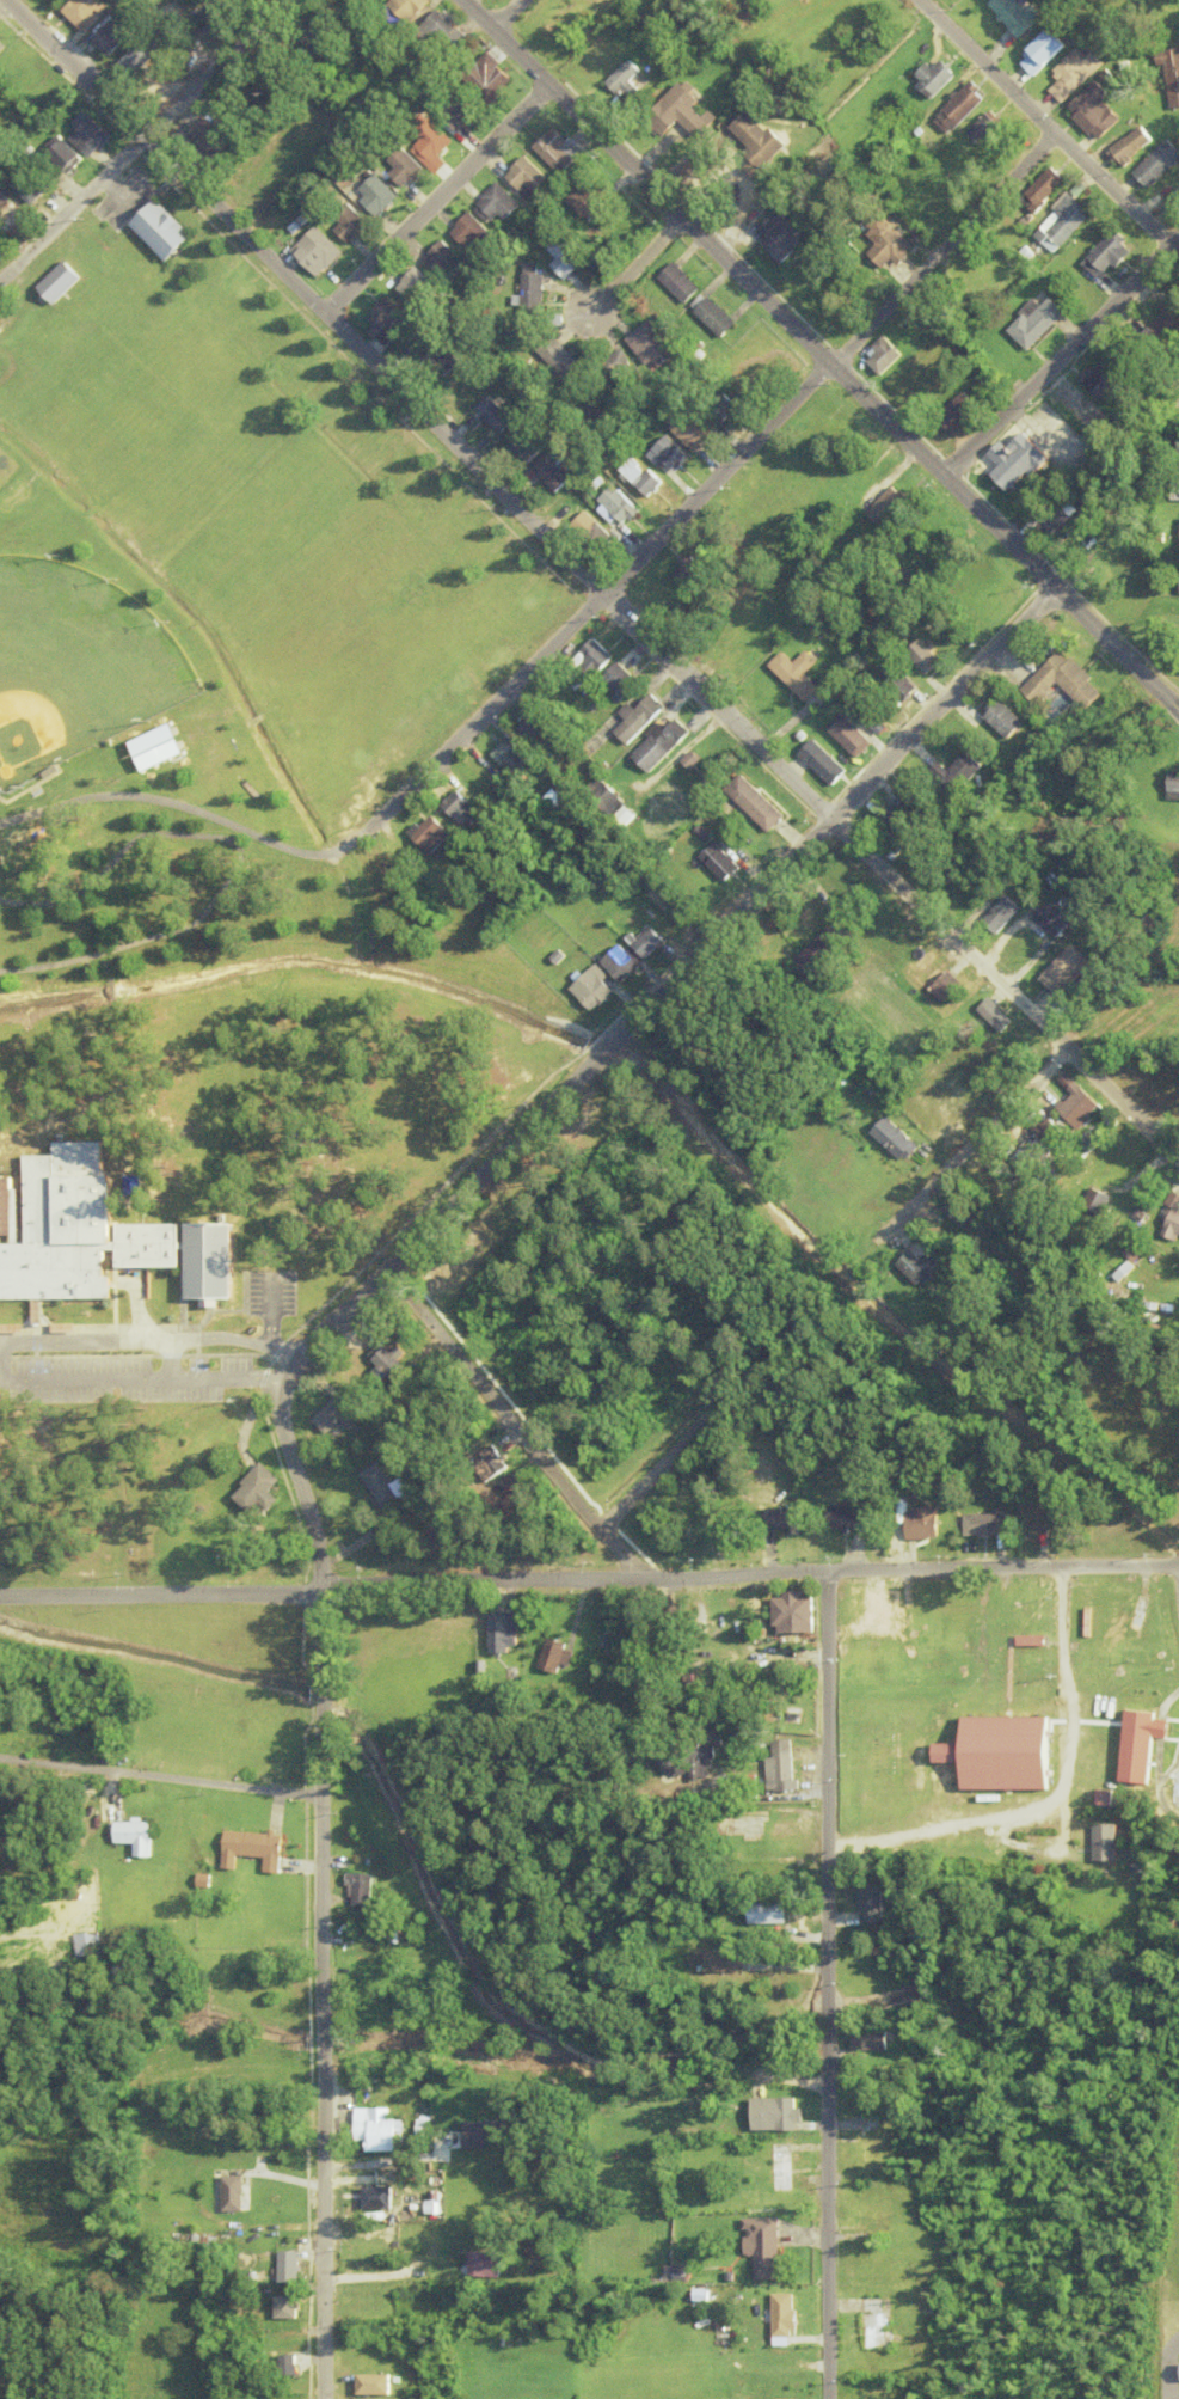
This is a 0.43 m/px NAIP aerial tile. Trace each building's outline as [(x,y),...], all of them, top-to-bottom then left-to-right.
[(106,0),(77,0),(85,5),(75,20),(90,29),(108,1),(106,0)] [(409,23),(432,0),(393,0),(389,3),(409,23)] [(1022,39),(1040,20),(1020,0),(994,0),(989,6),(1022,39)] [(464,33),(441,9),(422,27),(446,51),(464,33)] [(133,35),(116,18),(93,41),(111,58),(133,35)] [(1072,44),(1055,27),(1022,61),(1039,78),(1072,44)] [(128,56),(140,70),(154,57),(141,44),(128,56)] [(1095,52),(1089,57),(1080,48),(1055,73),(1063,81),(1052,91),(1065,104),(1106,63),(1095,52)] [(1169,110),(1178,108),(1178,48),(1157,53),(1169,110)] [(475,74),(498,95),(514,78),(491,56),(475,74)] [(639,88),(633,82),(642,73),(629,59),(603,85),(623,104),(639,88)] [(927,64),(913,78),(934,98),(957,75),(942,61),(933,69),(927,64)] [(1126,119),(1107,100),(1113,94),(1099,81),(1070,110),(1101,143),(1126,119)] [(701,100),(682,82),(662,103),(698,138),(717,119),(708,110),(704,114),(696,106),(701,100)] [(939,115),(955,132),(989,99),(972,82),(939,115)] [(463,100),(446,110),(458,132),(476,122),(463,100)] [(730,129),(766,166),(786,146),(751,110),(730,129)] [(80,130),(72,139),(92,159),(112,139),(86,113),(75,125),(80,130)] [(1011,135),(1000,113),(965,132),(976,154),(1011,135)] [(415,151),(439,163),(453,136),(429,123),(415,151)] [(1112,152),(1125,168),(1157,141),(1144,125),(1112,152)] [(578,153),(557,128),(535,146),(557,171),(578,153)] [(70,176),(86,160),(61,135),(45,151),(70,176)] [(1152,190),(1178,163),(1178,146),(1170,138),(1135,173),(1152,190)] [(388,159),(396,169),(393,172),(406,189),(427,171),(405,145),(388,159)] [(530,197),(549,178),(528,157),(509,176),(530,197)] [(1028,197),(1041,211),(1071,181),(1057,168),(1028,197)] [(401,197),(378,175),(359,194),(382,216),(401,197)] [(16,195),(36,215),(54,196),(33,177),(16,195)] [(568,200),(588,220),(612,197),(592,177),(568,200)] [(497,220),(501,216),(507,222),(524,206),(500,182),(479,203),(497,220)] [(15,230),(28,217),(0,188),(0,215),(15,230)] [(1056,254),(1095,215),(1074,195),(1036,233),(1056,254)] [(135,226),(172,263),(199,236),(162,199),(135,226)] [(331,222),(353,245),(372,226),(350,204),(331,222)] [(493,232),(473,212),(454,232),(474,252),(493,232)] [(768,228),(774,236),(765,244),(784,265),(811,240),(786,212),(768,228)] [(902,268),(919,247),(893,225),(875,246),(902,268)] [(346,253),(320,226),(295,250),(321,277),(346,253)] [(1086,262),(1104,281),(1138,248),(1119,229),(1086,262)] [(554,264),(568,280),(591,261),(568,235),(551,249),(560,260),(554,264)] [(427,260),(449,282),(469,262),(447,240),(427,260)] [(688,305),(704,290),(677,263),(661,279),(688,305)] [(545,313),(545,265),(524,265),(524,313),(545,313)] [(400,288),(418,304),(437,283),(418,267),(400,288)] [(415,321),(391,296),(369,317),(384,332),(379,337),(388,346),(415,321)] [(1178,332),(1178,299),(1175,296),(1147,329),(1167,346),(1178,332)] [(726,339),(740,324),(712,298),(698,313),(726,339)] [(1069,313),(1054,298),(1044,307),(1036,300),(1007,328),(1030,352),(1069,313)] [(680,354),(652,320),(629,340),(657,373),(680,354)] [(538,351),(572,385),(588,369),(554,335),(538,351)] [(885,377),(908,355),(889,336),(867,358),(885,377)] [(634,362),(619,346),(600,365),(615,380),(634,362)] [(1099,402),(1133,368),(1114,349),(1080,383),(1099,402)] [(479,391),(479,366),(457,366),(457,391),(479,391)] [(980,406),(966,392),(944,413),(958,428),(980,406)] [(477,409),(504,436),(518,422),(491,395),(477,409)] [(697,409),(676,430),(700,454),(721,433),(697,409)] [(549,449),(530,430),(514,447),(532,465),(549,449)] [(1003,443),(990,455),(1002,468),(995,475),(1014,494),(1052,459),(1028,433),(1010,450),(1003,443)] [(694,458),(672,435),(650,456),(664,471),(670,465),(678,473),(694,458)] [(561,494),(582,473),(557,448),(536,469),(561,494)] [(624,470),(651,499),(665,486),(638,457),(624,470)] [(1169,481),(1169,501),(1178,501),(1178,481),(1169,481)] [(886,529),(914,500),(899,484),(870,513),(886,529)] [(643,512),(617,486),(602,501),(628,527),(643,512)] [(1030,519),(1050,540),(1074,516),(1054,496),(1030,519)] [(576,526),(605,552),(618,538),(588,512),(576,526)] [(692,591),(713,573),(695,553),(675,571),(692,591)] [(620,659),(600,638),(578,660),(599,681),(620,659)] [(933,677),(947,663),(924,640),(910,654),(933,677)] [(1063,685),(1090,712),(1108,693),(1065,650),(1025,690),(1042,707),(1063,685)] [(775,666),(813,702),(826,688),(812,675),(824,662),(812,651),(800,663),(788,652),(775,666)] [(608,680),(629,702),(647,684),(626,662),(608,680)] [(914,701),(924,685),(896,666),(885,683),(914,701)] [(634,720),(621,732),(635,746),(673,708),(659,694),(643,710),(637,703),(627,713),(634,720)] [(896,728),(865,696),(855,706),(886,738),(896,728)] [(987,715),(1013,741),(1029,725),(1002,699),(987,715)] [(527,728),(551,750),(565,734),(541,712),(527,728)] [(879,743),(851,715),(835,731),(863,759),(879,743)] [(675,727),(669,722),(637,754),(658,774),(698,734),(683,719),(675,727)] [(803,755),(836,788),(853,771),(820,738),(803,755)] [(538,761),(517,739),(502,754),(524,776),(538,761)] [(944,762),(936,770),(962,796),(989,768),(973,752),(954,772),(944,762)] [(730,791),(772,833),(789,816),(747,774),(730,791)] [(647,815),(609,777),(595,790),(634,829),(647,815)] [(489,812),(468,790),(452,805),(473,827),(489,812)] [(931,804),(930,793),(917,794),(918,805),(931,804)] [(906,824),(893,808),(877,821),(890,837),(906,824)] [(442,857),(463,835),(443,815),(422,836),(442,857)] [(704,858),(730,884),(745,869),(719,843),(704,858)] [(1023,888),(1018,877),(1007,883),(1012,893),(1023,888)] [(652,896),(681,926),(690,918),(661,887),(652,896)] [(1067,926),(1054,917),(1046,928),(1058,938),(1067,926)] [(669,942),(655,928),(645,939),(639,933),(631,941),(652,960),(669,942)] [(792,967),(809,984),(848,945),(831,928),(792,967)] [(645,965),(625,945),(606,963),(626,984),(645,965)] [(1040,978),(1059,996),(1085,970),(1067,951),(1040,978)] [(597,1012),(621,989),(598,966),(575,990),(597,1012)] [(961,985),(948,972),(930,990),(943,1003),(961,985)] [(975,1010),(1000,1034),(1012,1021),(987,998),(975,1010)] [(959,1114),(999,1075),(984,1060),(944,1099),(959,1114)] [(1059,1081),(1073,1094),(1059,1110),(1082,1129),(1102,1106),(1065,1074),(1059,1081)] [(1060,1126),(1044,1110),(1028,1126),(1044,1142),(1060,1126)] [(879,1133),(911,1165),(927,1149),(895,1117),(879,1133)] [(109,1297),(108,1140),(53,1140),(53,1156),(24,1156),(25,1243),(0,1243),(0,1298),(109,1297)] [(10,1237),(0,1237),(0,1179),(10,1179),(10,1237)] [(1117,1199),(1097,1189),(1087,1208),(1107,1218),(1117,1199)] [(1175,1209),(1164,1236),(1178,1242),(1178,1211),(1175,1209)] [(186,1222),(229,1222),(231,1301),(188,1301),(186,1222)] [(116,1225),(182,1225),(182,1269),(116,1269),(116,1225)] [(923,1287),(947,1264),(925,1242),(902,1265),(923,1287)] [(395,1380),(412,1362),(386,1338),(369,1357),(395,1380)] [(366,1416),(343,1393),(315,1421),(332,1439),(346,1425),(352,1431),(366,1416)] [(507,1471),(499,1453),(483,1461),(491,1478),(507,1471)] [(360,1476),(385,1512),(410,1494),(400,1479),(394,1483),(379,1462),(360,1476)] [(260,1505),(268,1513),(279,1501),(269,1491),(280,1481),(263,1464),(231,1496),(251,1515),(260,1505)] [(495,1483),(512,1511),(530,1500),(513,1472),(495,1483)] [(828,1505),(828,1528),(864,1528),(864,1505),(828,1505)] [(1046,1505),(1020,1505),(1020,1537),(1046,1537),(1046,1505)] [(810,1532),(810,1509),(765,1509),(765,1532),(810,1532)] [(939,1510),(899,1510),(899,1539),(939,1539),(939,1510)] [(963,1537),(1008,1537),(1008,1515),(963,1515),(963,1537)] [(772,1598),(772,1632),(815,1632),(815,1593),(782,1593),(782,1598),(772,1598)] [(491,1654),(520,1654),(520,1614),(491,1614),(491,1654)] [(578,1651),(553,1638),(539,1664),(564,1677),(578,1651)] [(1126,1781),(1156,1784),(1160,1739),(1175,1740),(1177,1717),(1132,1712),(1126,1781)] [(769,1742),(772,1758),(765,1759),(770,1794),(797,1790),(789,1739),(769,1742)] [(3,1825),(15,1796),(0,1790),(0,1824),(3,1825)] [(132,1856),(149,1856),(149,1823),(113,1823),(113,1843),(132,1843),(132,1856)] [(1120,1824),(1095,1824),(1095,1861),(1120,1861),(1120,1824)] [(282,1834),(221,1832),(220,1856),(264,1857),(263,1874),(281,1874),(282,1834)] [(350,1871),(350,1907),(373,1907),(373,1871),(350,1871)] [(859,1883),(859,1923),(883,1923),(883,1883),(859,1883)] [(787,1904),(750,1904),(750,1924),(787,1924),(787,1904)] [(71,1957),(97,1954),(95,1932),(69,1934),(71,1957)] [(887,2031),(851,2031),(851,2051),(887,2051),(887,2031)] [(753,2099),(753,2131),(796,2131),(796,2099),(753,2099)] [(352,2108),(352,2140),(363,2140),(363,2152),(400,2151),(399,2119),(386,2119),(386,2108),(352,2108)] [(889,2128),(895,2128),(895,2113),(864,2113),(864,2164),(889,2164),(889,2128)] [(459,2148),(498,2148),(498,2122),(459,2122),(459,2148)] [(794,2143),(774,2143),(774,2192),(794,2192),(794,2143)] [(244,2177),(222,2177),(222,2212),(244,2212),(244,2177)] [(388,2209),(388,2183),(366,2183),(366,2209),(388,2209)] [(782,2218),(746,2219),(746,2280),(783,2280),(782,2218)] [(460,2274),(498,2283),(503,2260),(466,2251),(460,2274)] [(301,2253),(280,2253),(280,2284),(301,2284),(301,2253)] [(775,2327),(775,2345),(796,2345),(796,2293),(774,2293),(774,2309),(766,2309),(766,2327),(775,2327)] [(286,2318),(311,2318),(311,2297),(286,2297),(286,2318)] [(891,2297),(864,2297),(864,2352),(891,2352),(891,2297)] [(284,2377),(301,2377),(301,2355),(284,2355),(284,2377)] [(393,2385),(363,2385),(363,2398),(393,2398),(393,2385)] [(864,2398),(894,2398),(894,2390),(864,2390),(864,2398)]
